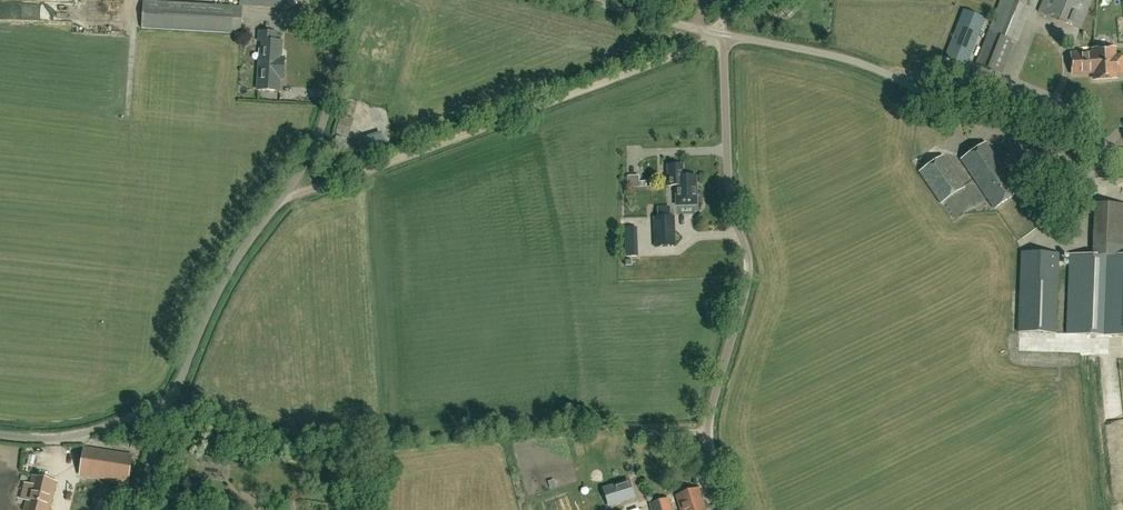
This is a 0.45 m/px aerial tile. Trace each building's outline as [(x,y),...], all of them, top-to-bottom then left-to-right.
[(277,3),(277,8),(292,9),(292,0),(233,0),(277,3)] [(797,7),(790,0),(784,0),(777,6),(788,17),(797,7)] [(1028,0),(1004,0),(1003,0),(1001,0),(975,65),(1002,76),(1014,45),(1010,44),(1028,0)] [(1092,0),(1044,0),(1039,12),(1080,29),(1092,0)] [(242,7),(142,1),(141,28),(240,34),(242,7)] [(77,20),(77,4),(0,3),(0,18),(77,20)] [(966,65),(984,19),(964,11),(945,57),(966,65)] [(261,69),(283,70),(284,58),(279,58),(280,42),(275,42),(276,33),(259,32),(258,41),(263,42),(261,69)] [(1093,53),(1071,54),(1072,74),(1094,73),(1094,80),(1116,78),(1116,73),(1122,73),(1122,63),(1122,55),(1115,56),(1115,48),(1093,50),(1093,53)] [(283,80),(283,70),(261,69),(259,68),(258,90),(279,92),(279,79),(283,80)] [(336,133),(349,138),(355,122),(342,117),(336,133)] [(994,209),(1017,193),(984,144),(961,160),(994,209)] [(940,204),(964,188),(943,156),(919,173),(940,204)] [(696,176),(692,176),(682,177),(682,165),(667,166),(668,186),(676,186),(676,206),(696,205),(696,176)] [(655,247),(675,247),(674,217),(654,218),(655,247)] [(1122,245),(1122,225),(1101,224),(1101,236),(1094,236),(1093,244),(1122,245)] [(628,257),(635,256),(634,229),(627,229),(628,257)] [(1021,252),(1018,332),(1055,333),(1058,254),(1021,252)] [(1115,256),(1069,254),(1066,334),(1122,336),(1122,257),(1115,257),(1115,256)] [(1033,346),(1033,336),(1022,337),(1022,347),(1033,346)] [(1109,422),(1114,449),(1122,447),(1122,420),(1109,422)] [(84,449),(83,456),(80,476),(128,483),(132,456),(84,449)] [(33,477),(24,509),(49,509),(56,483),(33,477)] [(629,481),(602,490),(608,506),(634,497),(629,481)] [(705,507),(698,488),(675,495),(680,509),(695,509),(705,507)] [(651,509),(672,509),(668,498),(649,504),(651,509)]
